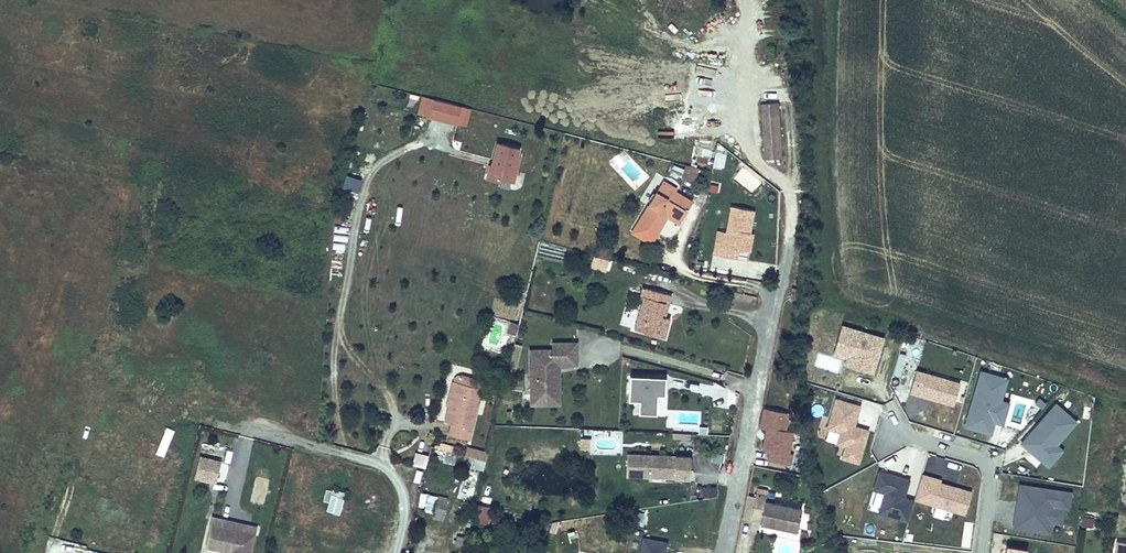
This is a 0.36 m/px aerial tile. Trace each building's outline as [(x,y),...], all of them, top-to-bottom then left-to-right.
[(766,5),(767,21),(779,20),(779,5),(766,5)] [(730,96),(724,98),(729,122),(735,121),(730,96)] [(421,99),(419,116),(457,122),(460,105),(421,99)] [(761,159),(781,159),(780,103),(760,103),(761,159)] [(514,187),(521,148),(493,143),(486,181),(514,187)] [(667,158),(657,155),(654,166),(664,168),(667,158)] [(663,187),(638,172),(630,167),(631,163),(627,161),(602,203),(621,215),(632,197),(650,208),(663,187)] [(666,174),(695,182),(698,170),(670,162),(666,174)] [(630,167),(638,172),(640,169),(631,163),(630,167)] [(717,219),(713,238),(718,239),(722,220),(718,220),(717,219)] [(579,238),(567,235),(565,243),(577,246),(579,238)] [(696,235),(694,244),(705,246),(707,237),(696,235)] [(577,247),(563,243),(560,254),(574,258),(577,247)] [(590,268),(607,272),(612,249),(595,246),(590,268)] [(611,274),(609,284),(612,285),(603,317),(633,325),(638,306),(634,305),(640,283),(611,274)] [(632,331),(665,340),(671,319),(666,317),(672,295),(644,288),(632,331)] [(761,293),(758,304),(766,305),(768,295),(761,293)] [(489,313),(480,310),(477,321),(487,324),(489,313)] [(506,333),(515,336),(519,325),(510,322),(506,333)] [(828,363),(874,375),(885,337),(838,325),(828,363)] [(498,339),(499,385),(524,385),(524,362),(521,362),(521,354),(529,353),(545,353),(545,331),(520,332),(520,338),(498,339)] [(529,393),(529,353),(521,354),(521,362),(524,362),(524,385),(499,385),(499,394),(529,393)] [(902,375),(904,354),(896,353),(894,374),(902,375)] [(428,366),(455,372),(457,367),(430,360),(428,366)] [(422,364),(419,378),(425,380),(418,410),(423,411),(420,422),(442,427),(455,372),(428,366),(422,364)] [(1002,400),(1008,378),(978,370),(963,428),(992,435),(995,422),(1004,425),(1010,402),(1002,400)] [(910,396),(955,405),(960,380),(915,371),(910,396)] [(671,386),(693,392),(697,378),(675,372),(671,386)] [(657,415),(658,396),(665,396),(666,378),(629,376),(628,402),(636,403),(635,414),(657,415)] [(860,465),(869,429),(856,426),(861,405),(834,398),(829,418),(821,416),(816,437),(840,443),(836,459),(860,465)] [(1049,469),(1064,451),(1058,446),(1078,422),(1054,402),(1019,444),(1049,469)] [(786,431),(789,413),(762,408),(758,430),(764,431),(761,450),(768,451),(766,461),(790,465),(795,432),(786,431)] [(163,457),(174,430),(166,427),(155,454),(163,457)] [(590,449),(590,438),(579,438),(580,450),(590,449)] [(441,461),(450,465),(458,448),(449,444),(441,461)] [(413,468),(426,469),(427,454),(414,453),(413,468)] [(712,453),(711,462),(720,464),(722,455),(712,453)] [(690,482),(691,456),(627,454),(626,479),(690,482)] [(194,478),(216,484),(222,460),(199,455),(194,478)] [(867,511),(908,522),(914,499),(907,497),(912,478),(878,470),(867,511)] [(921,476),(914,502),(965,515),(972,489),(921,476)] [(457,499),(473,500),(475,480),(459,478),(457,499)] [(653,497),(663,496),(673,495),(671,482),(652,485),(653,497)] [(1052,524),(1062,526),(1064,509),(1069,510),(1072,491),(1018,484),(1012,529),(1051,534),(1052,524)] [(694,485),(694,497),(717,498),(718,487),(694,485)] [(328,488),(322,511),(340,515),(345,493),(328,488)] [(621,500),(633,500),(632,492),(620,493),(621,500)] [(756,497),(752,520),(762,521),(762,524),(799,530),(803,505),(767,499),(768,493),(757,492),(756,497)] [(673,495),(663,496),(664,503),(674,502),(673,495)] [(748,495),(744,518),(752,520),(756,497),(748,495)] [(438,496),(431,519),(444,523),(450,499),(438,496)] [(475,524),(489,525),(490,506),(475,506),(475,524)] [(1081,527),(1093,529),(1094,518),(1083,517),(1081,527)] [(212,518),(205,546),(228,552),(252,552),(257,526),(212,518)] [(34,533),(29,552),(39,552),(43,535),(34,533)] [(1094,533),(1091,552),(1118,552),(1120,537),(1094,533)] [(668,543),(642,537),(638,552),(666,552),(668,543)]
